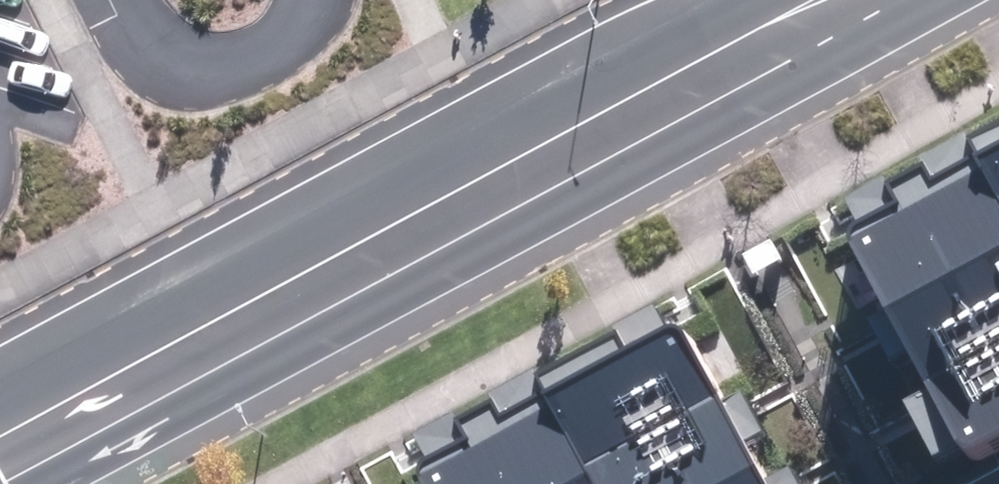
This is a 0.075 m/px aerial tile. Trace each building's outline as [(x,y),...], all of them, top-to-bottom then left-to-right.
[(867,261),(983,477),(998,469),(998,191),(867,261)] [(436,483),(771,483),(696,345),(436,483)]
